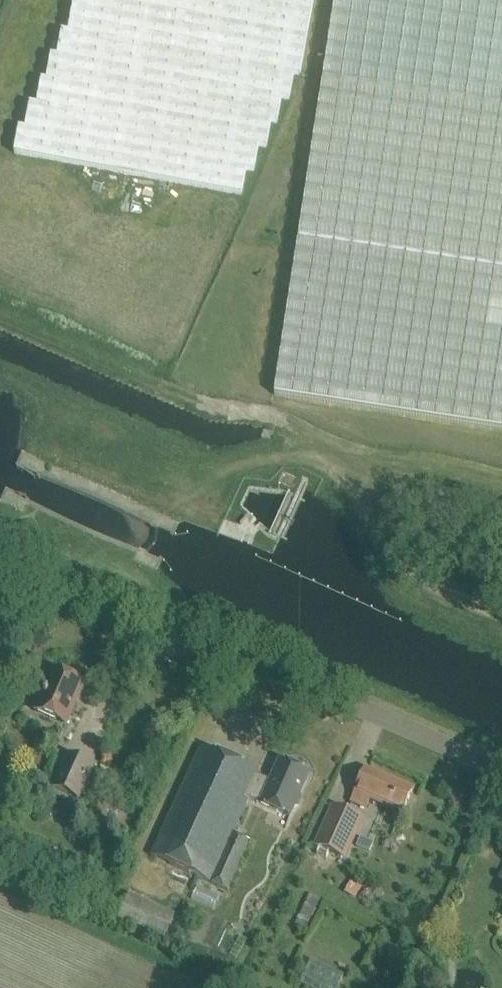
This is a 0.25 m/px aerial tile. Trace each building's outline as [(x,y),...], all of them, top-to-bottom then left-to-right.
[(183,319),(189,289),(203,292),(221,195),(241,198),(246,173),(254,175),(259,149),(266,151),(270,126),(276,127),(280,102),(288,103),(293,78),(298,79),(299,72),(312,0),(74,0),(68,31),(64,30),(59,55),(53,54),(48,80),(43,79),(38,104),(32,103),(27,128),(20,127),(15,157),(0,154),(0,286),(183,319)] [(274,395),(501,430),(501,0),(335,0),(274,395)] [(56,523),(48,539),(59,544),(66,527),(56,523)] [(72,715),(86,683),(64,673),(60,683),(50,679),(36,711),(57,720),(62,710),(72,715)] [(272,781),(261,776),(262,773),(202,745),(152,856),(229,891),(251,841),(234,833),(250,799),(292,818),(296,809),(300,808),(304,799),(302,795),(312,774),(282,760),(272,781)] [(69,755),(55,788),(80,799),(95,766),(69,755)] [(403,813),(413,791),(367,771),(358,792),(359,792),(354,802),(368,808),(372,799),(403,813)] [(347,861),(366,819),(334,805),(316,847),(347,861)] [(357,847),(369,852),(373,843),(361,838),(357,847)] [(301,987),(342,987),(349,973),(314,957),(301,987)]
